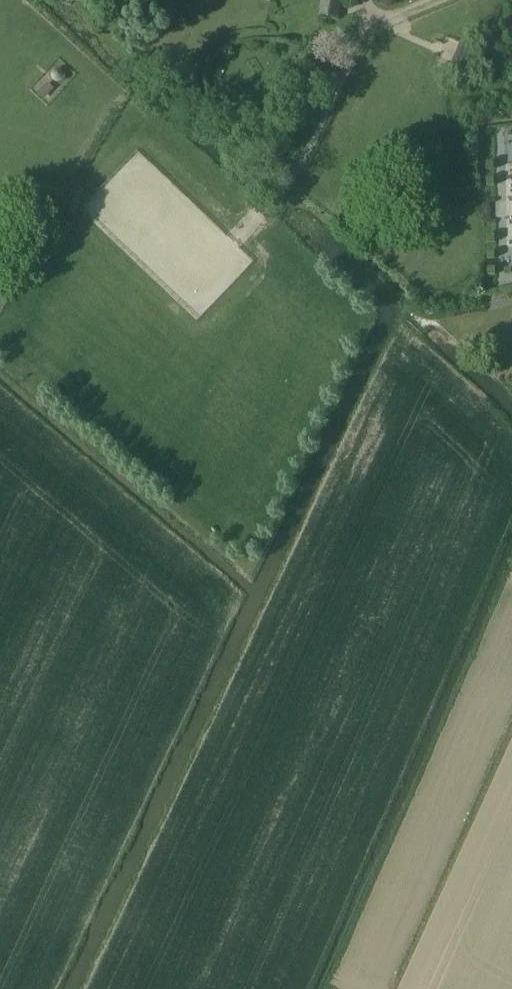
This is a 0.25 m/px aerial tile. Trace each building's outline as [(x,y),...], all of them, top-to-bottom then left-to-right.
[(511,380),(511,369),(503,371),(505,381),(511,380)]
